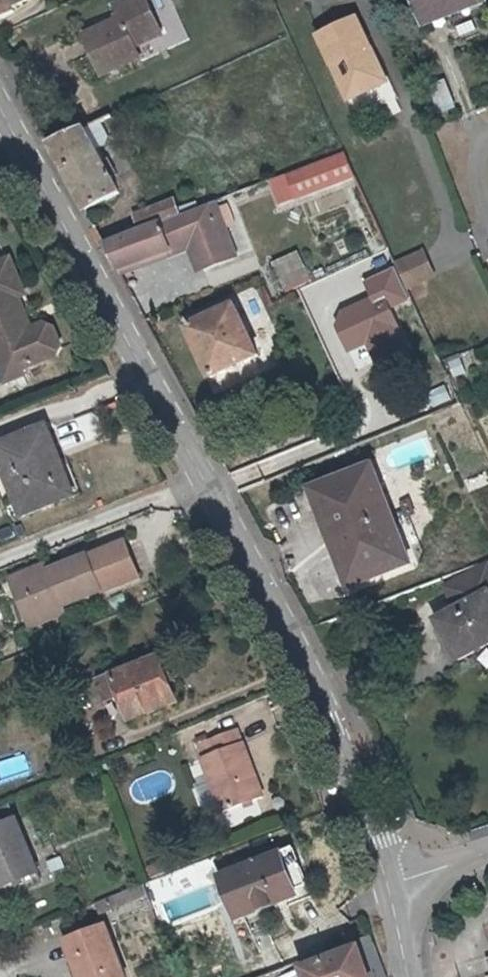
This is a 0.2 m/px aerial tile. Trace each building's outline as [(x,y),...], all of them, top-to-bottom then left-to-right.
[(16,12),(15,9),(33,0),(0,0),(0,20),(16,12)] [(127,19),(88,35),(104,75),(144,58),(139,46),(165,36),(150,0),(138,0),(122,7),(127,19)] [(485,0),(418,0),(427,20),(468,3),(470,7),(485,1),(485,0)] [(357,18),(318,36),(348,100),(383,84),(367,49),(371,47),(357,18)] [(109,158),(102,162),(84,127),(50,142),(87,210),(119,194),(107,171),(113,166),(109,158)] [(296,201),(356,179),(344,153),(286,175),(296,201)] [(140,231),(180,216),(173,200),(154,207),(134,214),(140,231)] [(205,206),(230,260),(236,258),(211,204),(205,206)] [(103,245),(116,269),(191,242),(203,270),(230,260),(205,206),(180,216),(140,231),(103,245)] [(191,242),(116,269),(120,276),(185,252),(195,273),(203,270),(191,242)] [(302,250),(274,262),(286,290),(314,278),(302,250)] [(423,252),(395,265),(407,289),(434,277),(423,252)] [(16,358),(20,370),(22,370),(57,355),(63,346),(56,328),(48,325),(36,330),(29,332),(16,299),(21,297),(22,297),(8,261),(0,265),(0,364),(16,358)] [(36,330),(21,297),(16,299),(29,332),(36,330)] [(260,357),(236,306),(188,328),(212,377),(260,357)] [(22,370),(20,370),(16,358),(0,364),(0,373),(4,384),(24,376),(22,370)] [(60,499),(48,468),(56,465),(41,429),(0,445),(0,480),(14,517),(60,499)] [(48,468),(60,499),(72,494),(60,463),(56,465),(48,468)] [(335,538),(392,515),(372,464),(310,488),(318,508),(324,507),(335,538)] [(324,507),(318,508),(340,568),(346,566),(335,538),(324,507)] [(392,515),(335,538),(346,566),(340,568),(348,588),(410,564),(392,515)] [(16,585),(29,619),(67,605),(103,591),(104,593),(143,579),(128,542),(91,557),(90,555),(52,571),(16,585)] [(16,585),(52,571),(49,563),(13,578),(16,585)] [(436,622),(457,663),(487,646),(487,596),(487,594),(487,568),(487,566),(445,589),(456,610),(436,622)] [(67,605),(29,619),(32,628),(70,614),(67,605)] [(100,681),(107,701),(121,696),(130,720),(176,701),(159,657),(100,681)] [(208,742),(213,755),(201,761),(223,815),(262,799),(235,731),(208,742)] [(14,823),(7,807),(0,810),(0,829),(14,823)] [(0,829),(0,890),(36,876),(14,823),(0,829)] [(277,857),(292,894),(306,889),(292,851),(277,857)] [(292,894),(277,857),(218,879),(234,922),(273,907),(271,902),(292,894)] [(103,929),(64,945),(78,976),(123,976),(103,929)] [(357,942),(369,976),(387,976),(371,936),(357,942)] [(283,976),(369,976),(357,942),(323,955),(325,962),(283,976)]
